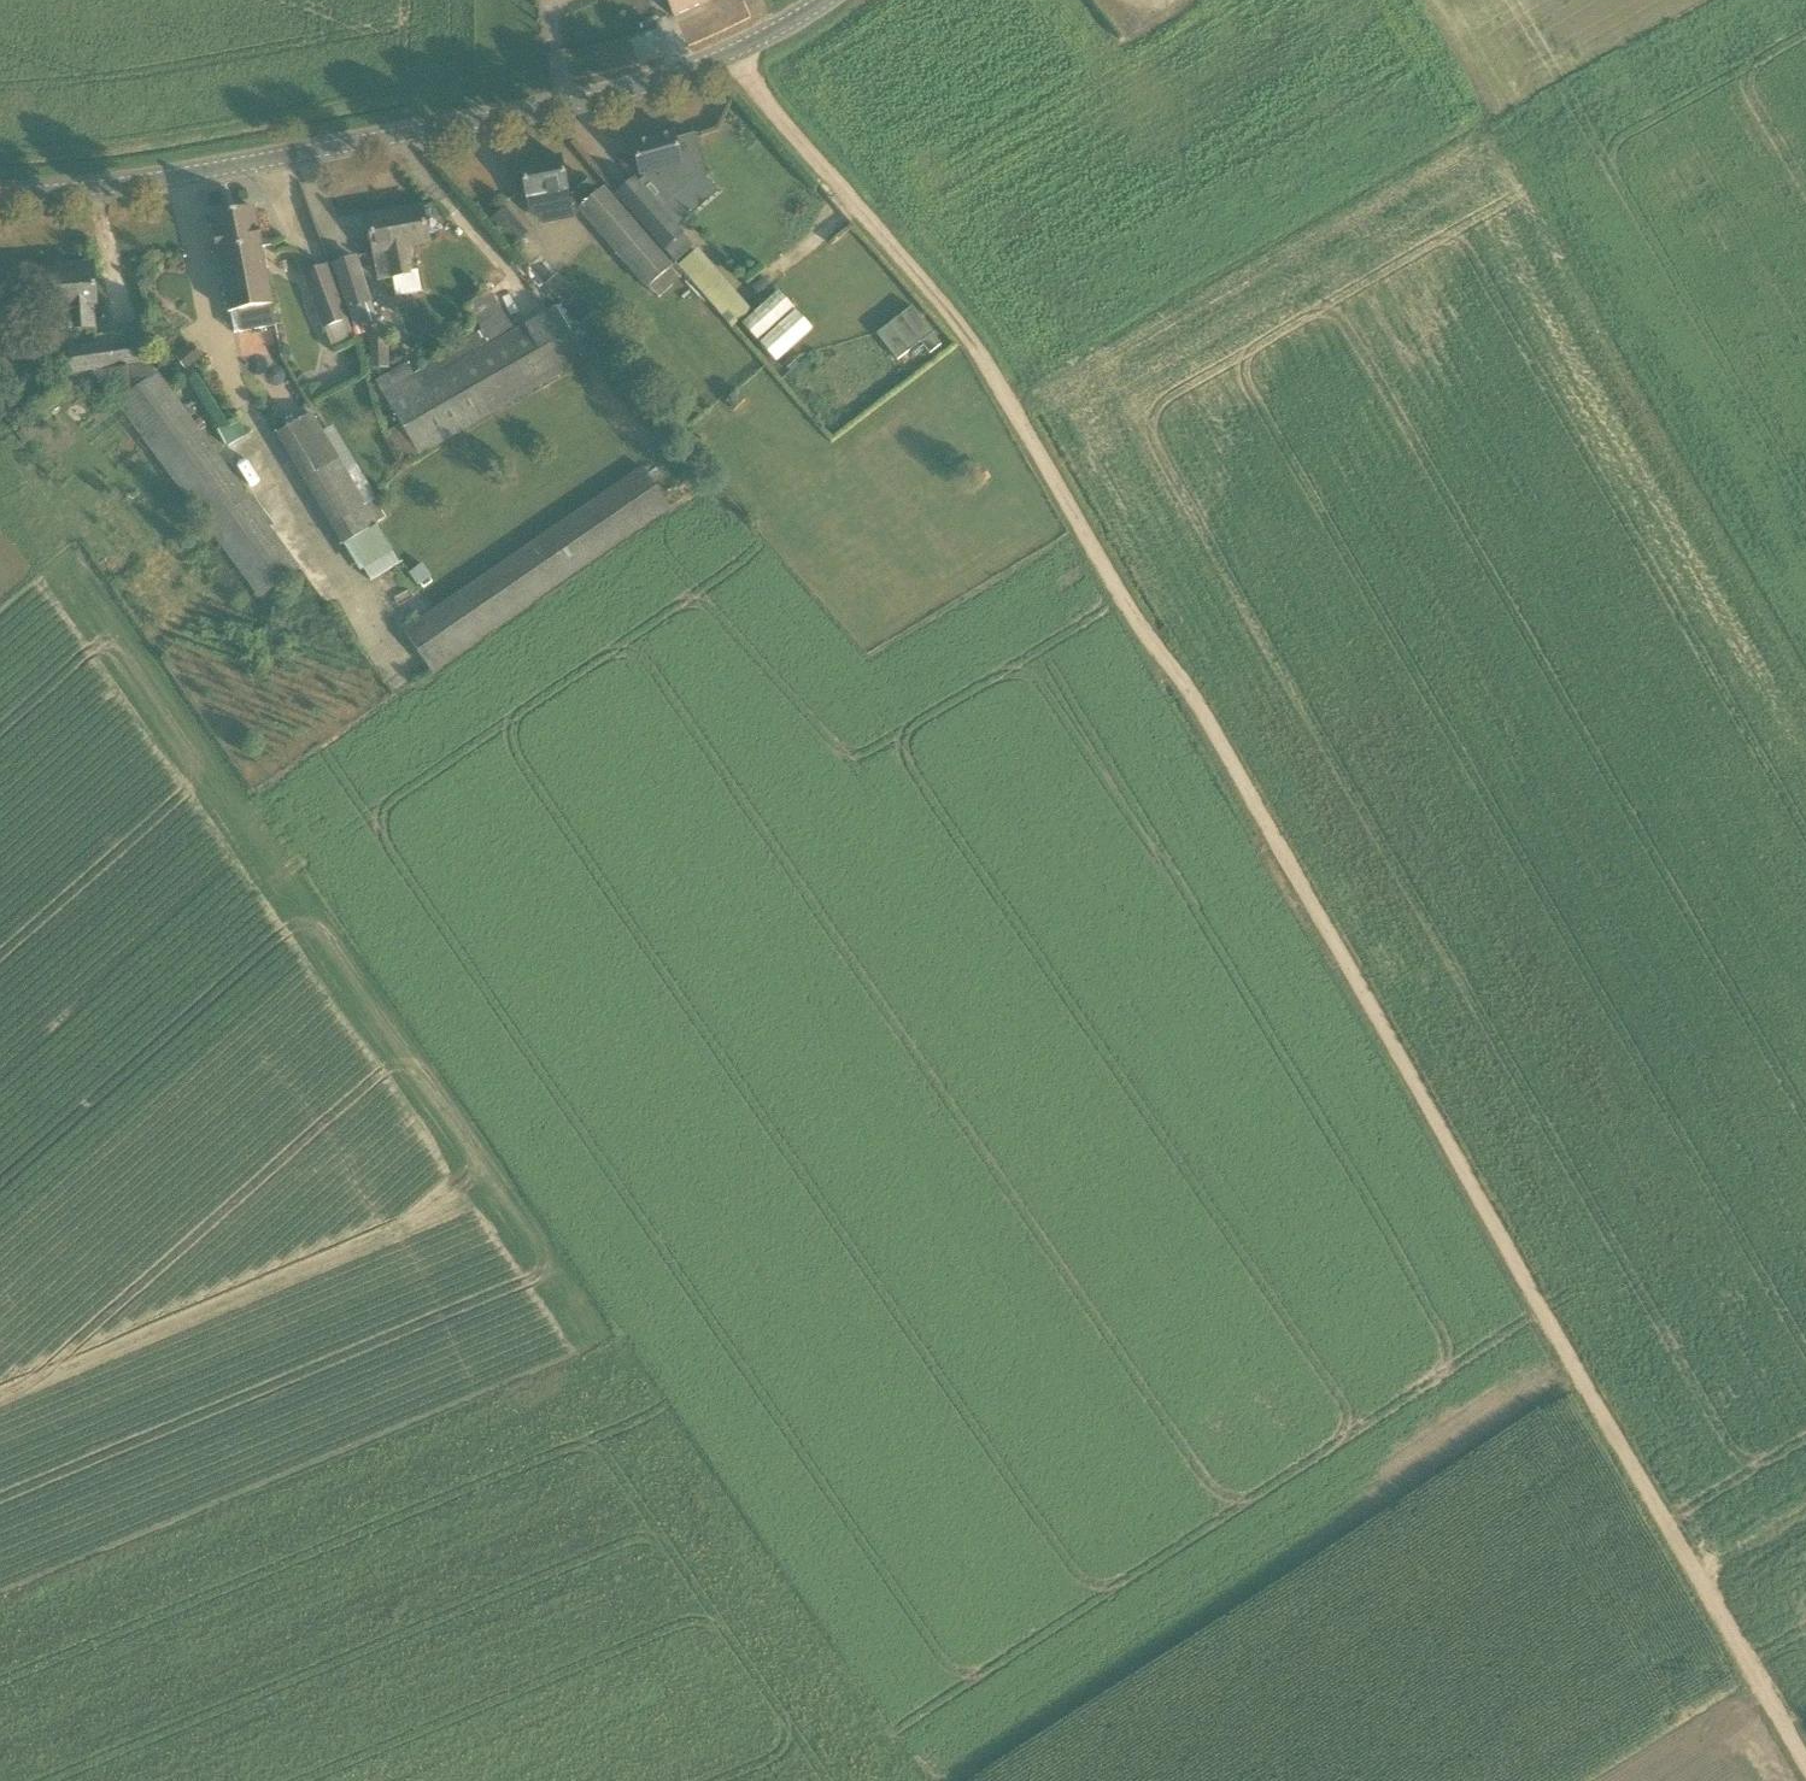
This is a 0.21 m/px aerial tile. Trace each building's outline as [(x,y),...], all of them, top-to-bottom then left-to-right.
[(674,17),(711,1),(711,0),(666,0),(674,17)] [(695,135),(675,141),(673,132),(632,144),(641,175),(644,178),(636,184),(677,229),(718,191),(706,177),(695,135)] [(588,180),(569,197),(568,197),(560,158),(520,166),(527,199),(530,213),(542,223),(572,217),(581,209),(657,297),(679,278),(617,207),(602,189),(598,192),(588,180)] [(664,249),(682,234),(677,229),(636,184),(633,180),(616,196),(664,249)] [(422,206),(367,217),(374,254),(375,254),(380,279),(393,277),(396,296),(422,292),(418,272),(412,273),(407,247),(429,243),(422,206)] [(529,233),(506,207),(490,220),(513,247),(529,233)] [(211,217),(219,262),(243,258),(245,271),(265,267),(254,208),(211,217)] [(682,234),(664,249),(675,261),(692,246),(682,234)] [(675,264),(730,327),(750,310),(696,246),(675,264)] [(349,310),(370,303),(354,257),(334,264),(349,310)] [(243,258),(219,262),(229,313),(231,313),(235,333),(276,325),(265,267),(245,271),(243,258)] [(67,307),(68,329),(94,327),(93,305),(96,305),(93,264),(63,266),(63,271),(34,272),(36,308),(67,307)] [(324,330),(325,329),(333,350),(356,341),(347,319),(346,319),(326,266),(304,275),(324,330)] [(593,313),(558,273),(545,285),(580,325),(593,313)] [(487,288),(471,298),(493,336),(509,326),(487,288)] [(370,303),(349,310),(355,329),(377,321),(371,303),(370,303)] [(556,308),(421,386),(407,362),(375,381),(418,455),(585,358),(556,308)] [(368,336),(372,369),(387,368),(384,335),(368,336)] [(73,372),(94,369),(260,597),(299,569),(156,374),(145,362),(141,338),(70,348),(73,372)] [(198,360),(187,346),(175,356),(186,370),(198,360)] [(793,356),(785,363),(792,372),(800,364),(793,356)] [(276,434),(342,546),(379,524),(377,521),(387,516),(359,468),(349,474),(313,412),(276,434)] [(28,425),(17,433),(24,443),(35,436),(29,428),(28,425)] [(978,488),(990,479),(979,465),(967,474),(978,488)] [(431,671),(670,508),(642,468),(403,632),(431,671)]
